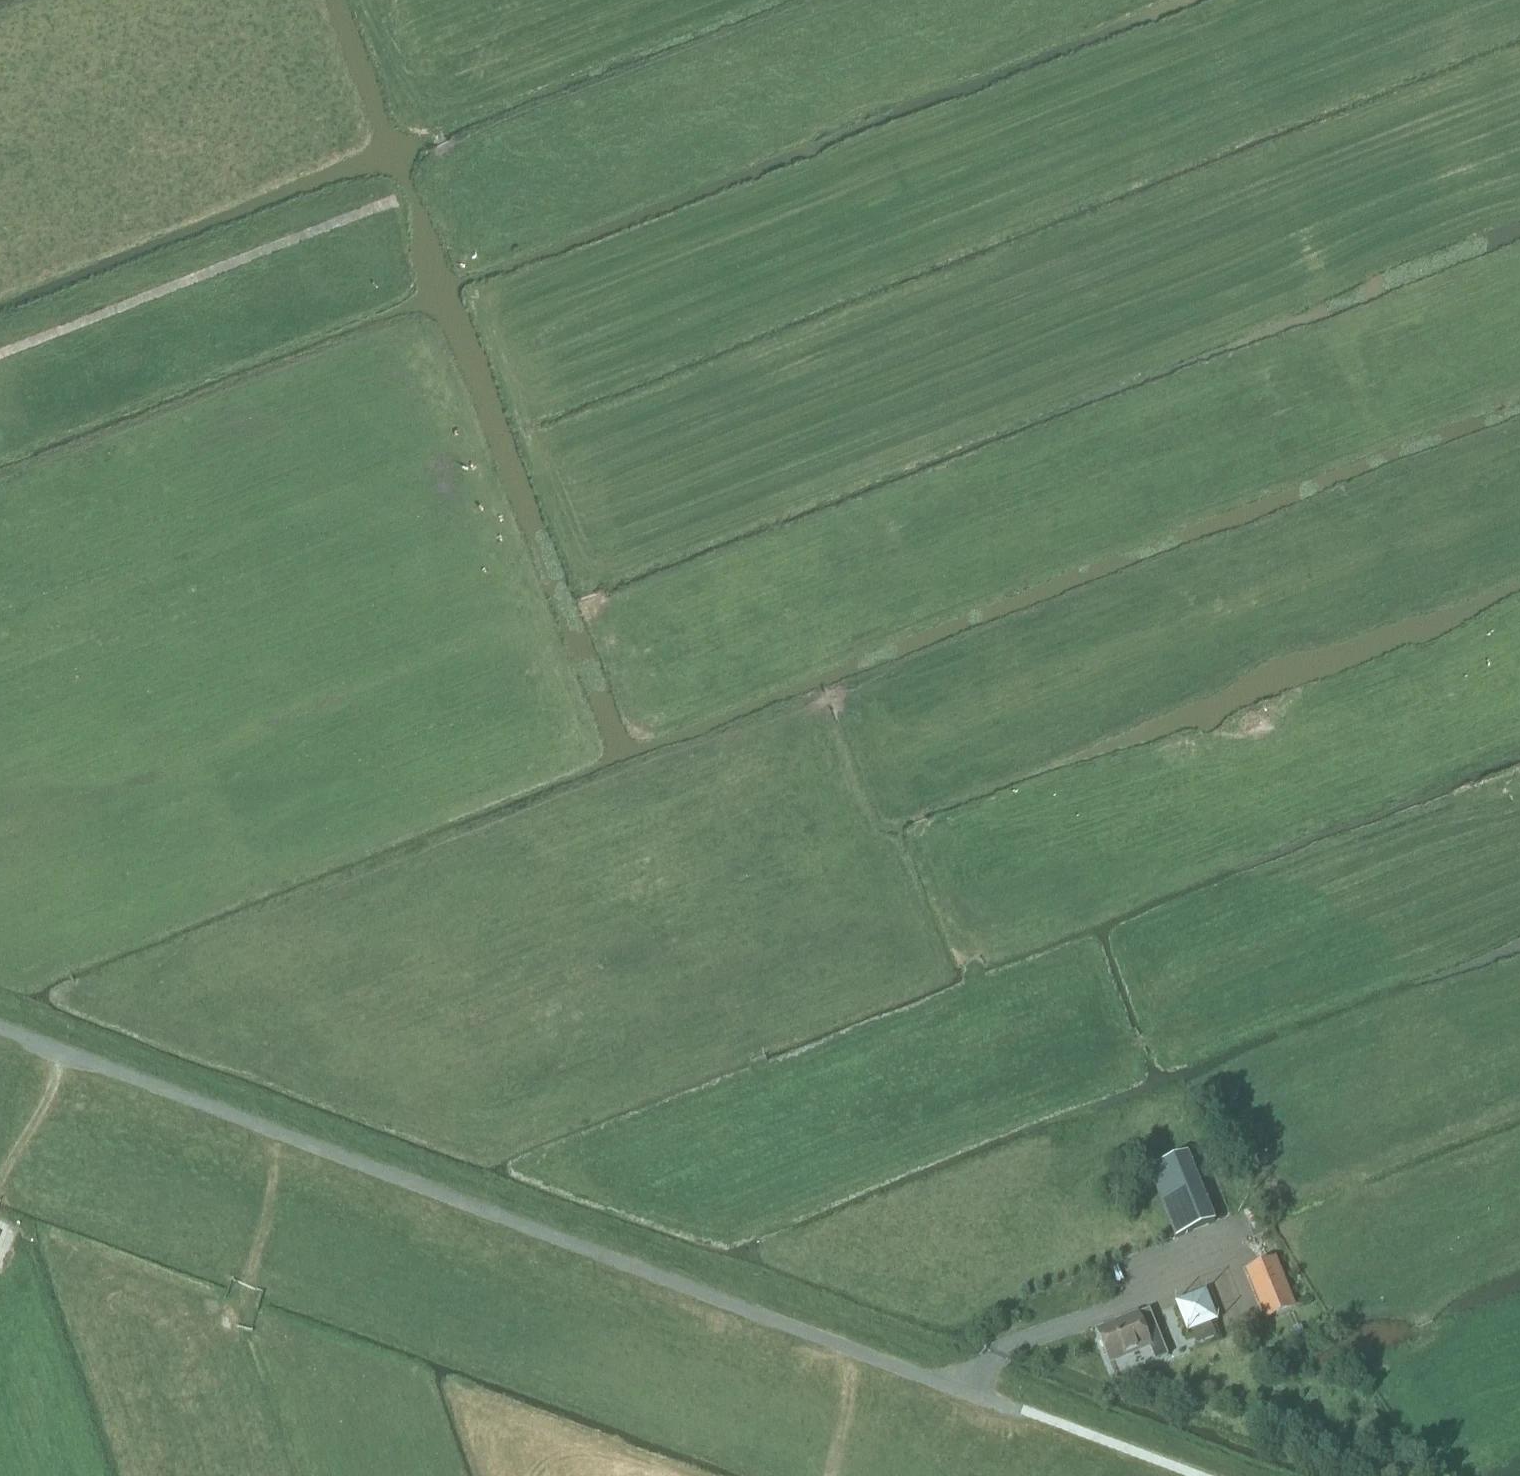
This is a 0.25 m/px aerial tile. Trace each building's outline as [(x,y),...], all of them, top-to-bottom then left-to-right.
[(1196,1152),(1144,1172),(1166,1237),(1223,1217),(1196,1152)] [(1269,1297),(1255,1256),(1230,1264),(1245,1306),(1269,1297)] [(1114,1324),(1096,1331),(1110,1367),(1151,1350),(1156,1362),(1168,1358),(1153,1321),(1143,1325),(1138,1313),(1114,1323),(1114,1324)]
